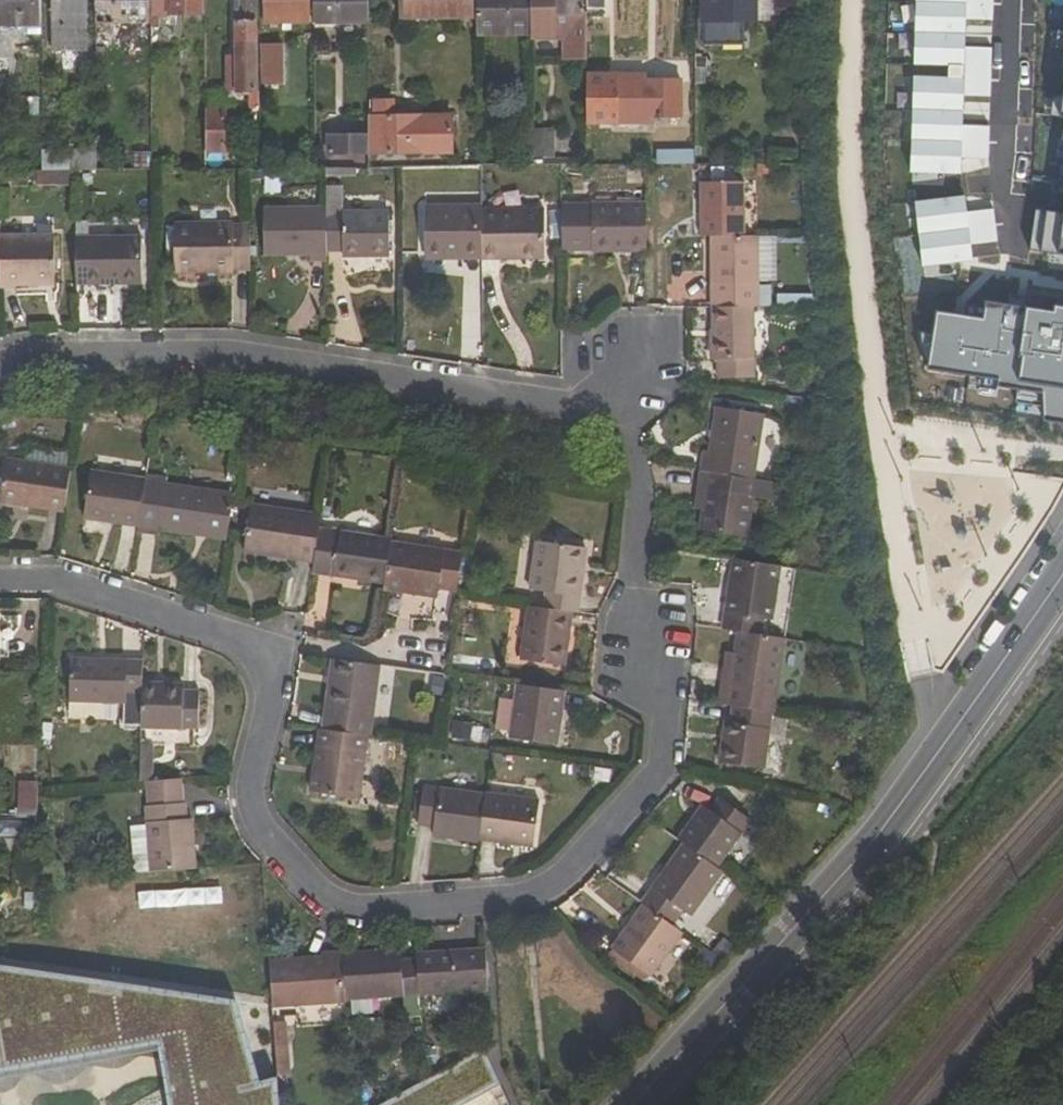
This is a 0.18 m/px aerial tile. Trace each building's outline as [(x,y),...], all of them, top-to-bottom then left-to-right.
[(1,26),(40,26),(40,0),(0,0),(1,26)] [(54,28),(87,28),(86,0),(53,0),(54,28)] [(96,24),(151,24),(150,0),(96,0),(96,24)] [(150,29),(161,29),(161,16),(204,15),(204,0),(150,0),(151,24),(150,29)] [(234,92),(257,92),(256,0),(238,0),(239,56),(233,56),(234,92)] [(265,24),(310,24),(310,0),(265,0),(265,24)] [(316,25),(368,24),(368,0),(316,0),(316,25)] [(401,18),(422,18),(422,0),(401,0),(401,18)] [(475,0),(422,0),(422,18),(475,18),(475,0)] [(478,35),(532,34),(532,0),(478,0),(478,35)] [(532,34),(532,41),(571,40),(571,54),(586,54),(586,9),(586,0),(532,0),(532,34)] [(605,0),(586,0),(586,9),(605,9),(605,0)] [(743,45),(743,20),(753,20),(754,0),(706,0),(706,45),(743,45)] [(284,45),(263,45),(262,86),(283,86),(284,45)] [(63,74),(77,74),(76,47),(62,47),(63,74)] [(586,76),(587,122),(653,123),(653,117),(681,118),(682,81),(645,80),(645,76),(586,76)] [(374,99),(373,111),(395,111),(395,99),(374,99)] [(228,109),(207,109),(208,154),(228,154),(228,109)] [(423,116),(423,155),(454,154),(453,115),(423,116)] [(423,155),(423,116),(369,117),(369,135),(369,155),(423,155)] [(369,155),(369,135),(328,135),(328,155),(369,155)] [(142,149),(142,165),(152,165),(151,149),(142,149)] [(667,166),(694,165),(694,153),(667,153),(667,166)] [(76,168),(92,168),(91,156),(76,156),(76,168)] [(744,183),(700,184),(701,237),(713,237),(744,236),(744,183)] [(563,204),(562,254),(647,252),(646,202),(563,204)] [(426,205),(425,252),(467,252),(467,260),(483,260),(482,209),(482,206),(426,205)] [(311,256),(311,262),(327,262),(327,252),(327,213),(327,207),(264,209),(266,256),(311,256)] [(500,260),(500,252),(544,252),(545,209),(482,209),(483,260),(500,260)] [(391,257),(390,211),(327,213),(327,252),(344,251),(344,258),(391,257)] [(251,224),(234,224),(232,222),(175,223),(175,274),(234,273),(234,271),(251,270),(251,224)] [(0,257),(1,289),(16,289),(16,287),(55,287),(55,236),(0,236),(0,257)] [(754,307),(771,307),(771,285),(760,286),(760,237),(744,236),(713,237),(713,307),(754,307)] [(77,238),(77,280),(86,280),(86,286),(112,286),(112,280),(142,279),(142,237),(77,238)] [(500,252),(500,260),(545,260),(544,252),(500,252)] [(712,360),(718,360),(718,378),(755,377),(754,307),(713,307),(712,360)] [(9,399),(0,403),(0,413),(12,408),(9,399)] [(709,453),(703,453),(700,471),(755,479),(765,416),(716,407),(709,453)] [(65,512),(71,469),(7,460),(1,503),(65,512)] [(145,479),(91,471),(84,519),(138,527),(145,481),(145,479)] [(707,485),(703,510),(700,531),(748,538),(754,497),(764,498),(766,481),(755,479),(700,471),(699,484),(707,485)] [(157,530),(204,537),(205,529),(228,533),(234,494),(145,481),(138,527),(137,533),(156,536),(157,530)] [(764,498),(775,500),(778,482),(766,481),(764,498)] [(703,510),(707,485),(699,484),(695,510),(703,510)] [(320,529),(322,515),(252,504),(245,553),(314,563),(320,529)] [(227,541),(228,533),(205,529),(204,537),(227,541)] [(390,542),(390,539),(320,529),(314,563),(312,574),(384,584),(390,542)] [(437,599),(438,589),(457,591),(463,553),(390,542),(384,584),(383,590),(437,599)] [(530,591),(554,593),(552,610),(572,613),(579,613),(587,549),(537,542),(530,591)] [(737,632),(764,636),(766,619),(773,621),(781,568),(733,560),(722,629),(737,632)] [(528,606),(520,660),(565,667),(572,613),(552,610),(528,606)] [(737,632),(732,668),(726,705),(732,706),(773,712),(775,713),(785,639),(764,636),(737,632)] [(143,682),(144,659),(74,657),(70,703),(126,708),(127,692),(143,693),(143,682)] [(381,667),(332,660),(321,729),(369,735),(370,735),(381,667)] [(732,668),(723,667),(718,704),(726,705),(732,668)] [(186,690),(186,684),(143,682),(143,693),(141,729),(183,730),(186,728),(199,729),(200,690),(186,690)] [(509,739),(558,745),(565,691),(517,685),(509,739)] [(725,722),(720,762),(765,769),(773,712),(732,706),(730,723),(725,722)] [(318,729),(309,792),(360,799),(369,735),(321,729),(318,729)] [(141,807),(142,824),(129,824),(124,829),(127,874),(196,869),(193,820),(186,820),(184,779),(143,782),(145,807),(141,807)] [(39,782),(20,782),(19,817),(38,818),(39,791),(39,782)] [(424,787),(419,826),(433,828),(432,836),(479,843),(479,840),(485,795),(424,787)] [(479,840),(534,847),(540,801),(485,794),(485,795),(479,840)] [(751,821),(719,798),(710,810),(702,805),(677,840),(683,844),(717,868),(751,821)] [(643,905),(673,926),(683,912),(691,917),(723,873),(717,868),(683,844),(640,903),(643,905)] [(673,926),(643,905),(612,949),(651,977),(682,933),(673,926)] [(401,949),(363,952),(364,959),(402,956),(401,949)] [(417,962),(420,995),(489,991),(487,950),(417,954),(417,962)] [(343,954),(343,952),(322,954),(322,957),(269,960),(272,1006),(346,1001),(346,1000),(343,954)] [(402,963),(402,956),(364,959),(363,952),(343,954),(346,1000),(420,995),(417,962),(402,963)] [(159,1043),(211,1034),(202,995),(1,965),(0,966),(0,1071),(159,1043)] [(278,1079),(260,1082),(237,1000),(202,995),(211,1034),(159,1043),(170,1104),(280,1104),(278,1079)] [(499,1084),(485,1049),(380,1104),(458,1104),(499,1084)]
